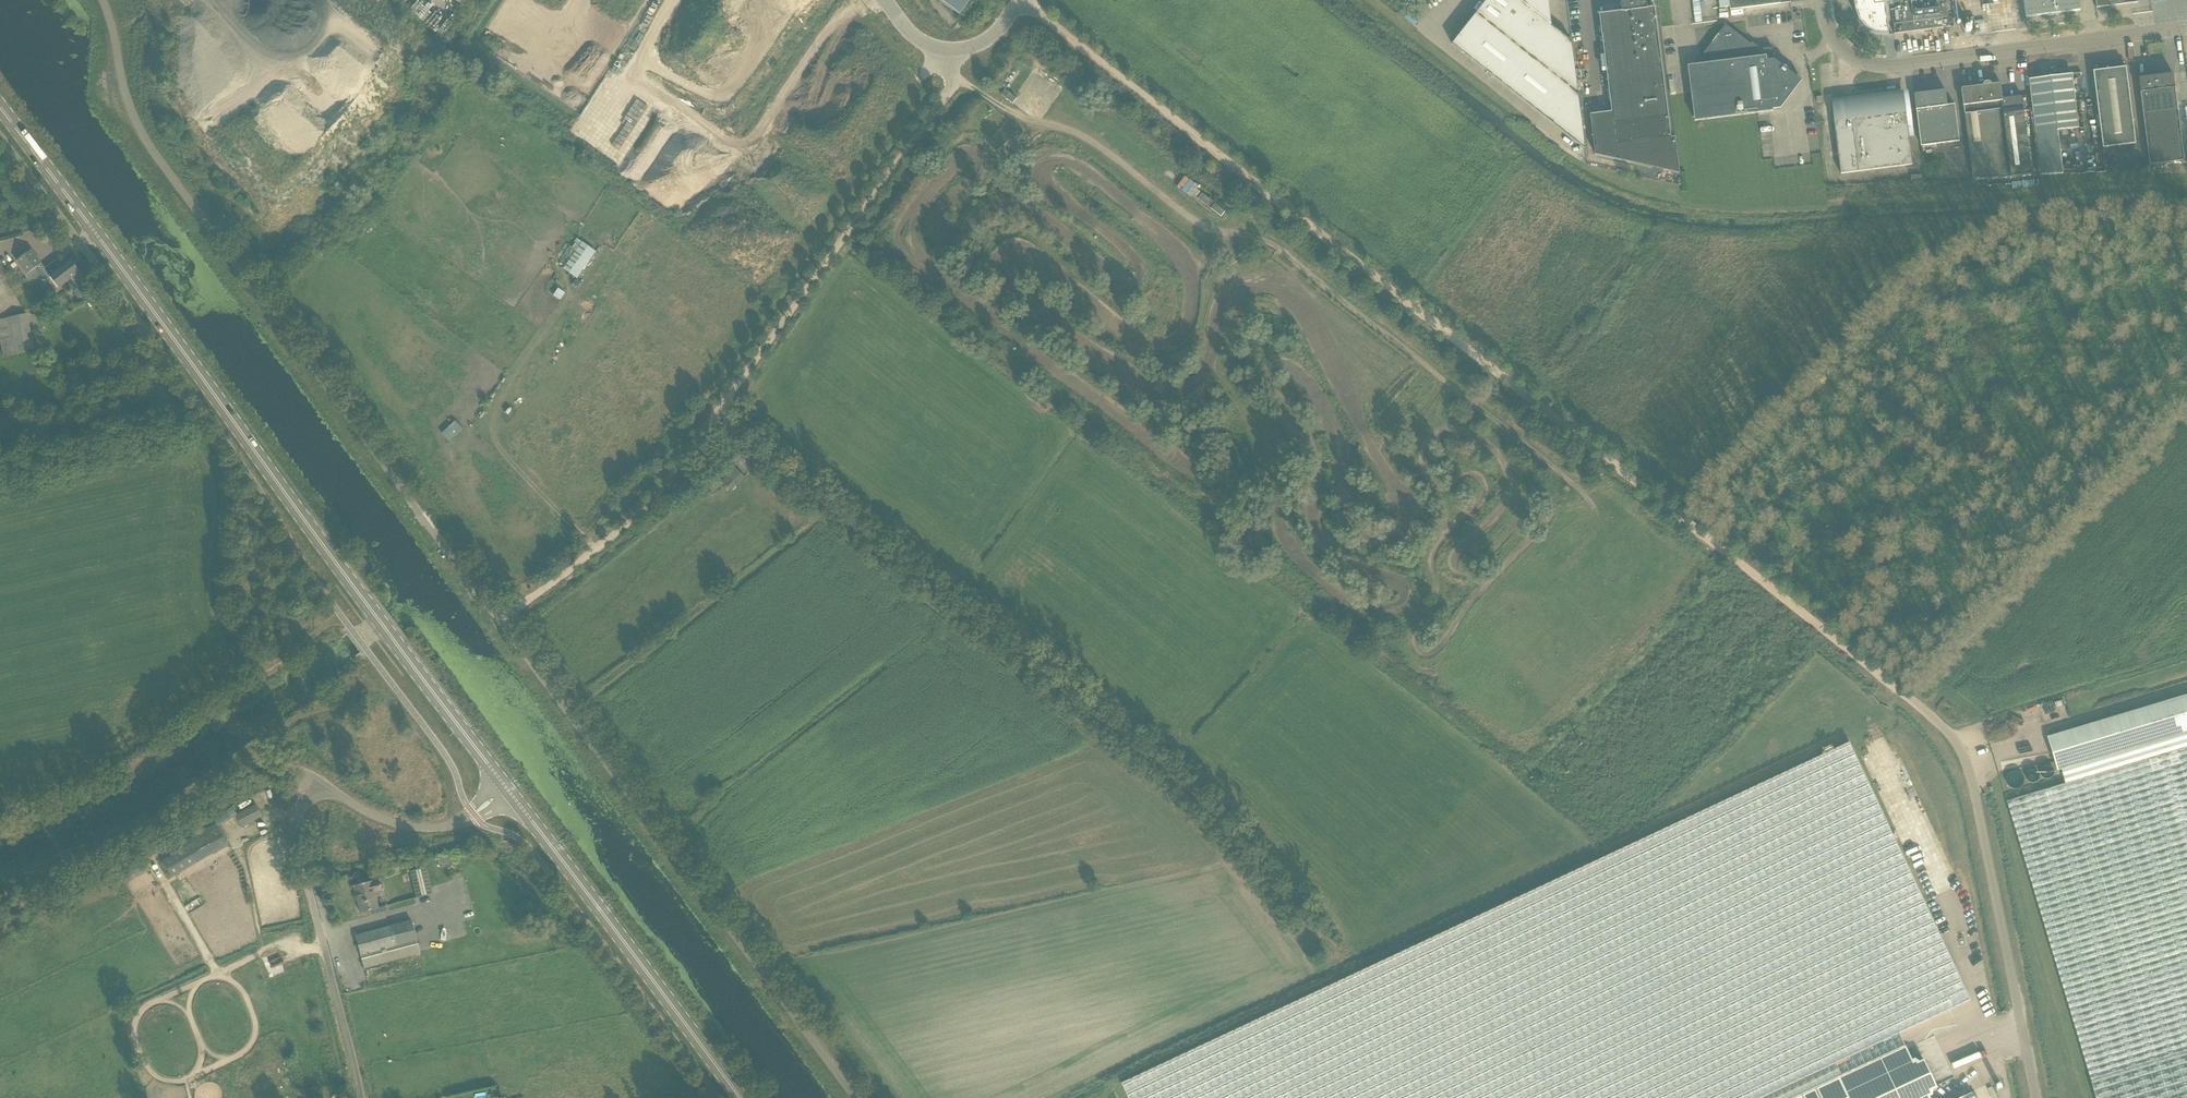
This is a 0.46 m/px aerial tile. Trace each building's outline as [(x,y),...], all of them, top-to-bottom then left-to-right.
[(965,20),(978,0),(935,0),(965,20)] [(1452,44),(1586,150),(1572,41),(1552,25),(1549,0),(1520,0),(1519,0),(1487,0),(1452,44)] [(1655,7),(1648,8),(1647,0),(1621,0),(1622,11),(1599,14),(1612,112),(1590,114),(1595,155),(1680,174),(1675,137),(1671,138),(1655,7)] [(1791,2),(1790,0),(1729,0),(1730,10),(1791,2)] [(1855,9),(1859,20),(1866,29),(1876,34),(1888,35),(1888,34),(1889,34),(1885,0),(1854,0),(1855,9)] [(1894,34),(1949,27),(1946,0),(1890,0),(1894,34)] [(2025,6),(2026,17),(2080,10),(2079,0),(2024,0),(2025,6)] [(2137,0),(2095,0),(2096,8),(2138,3),(2137,0)] [(1701,64),(1688,66),(1689,77),(1695,121),(1763,112),(1773,111),(1773,107),(1779,106),(1782,106),(1802,81),(1788,70),(1789,69),(1784,65),(1783,66),(1774,60),(1773,47),(1758,49),(1726,24),(1700,58),(1701,64)] [(2093,71),(2103,148),(2135,144),(2126,67),(2093,71)] [(2072,74),(2029,79),(2036,134),(2079,128),(2072,74)] [(2173,74),(2168,74),(2138,78),(2149,165),(2184,161),(2174,84),(2173,74)] [(1961,88),(1962,99),(1973,179),(2032,176),(2022,96),(2002,99),(2000,83),(1991,84),(1990,83),(1988,82),(1985,82),(1983,84),(1982,85),(1961,88)] [(1914,94),(1916,105),(1921,146),(1959,141),(1955,104),(1947,105),(1945,90),(1914,94)] [(1890,97),(1865,101),(1866,111),(1891,108),(1890,97)] [(1865,101),(1840,104),(1841,115),(1866,111),(1865,101)] [(1891,108),(1866,111),(1868,122),(1893,119),(1891,108)] [(1866,111),(1841,115),(1843,125),(1868,122),(1866,111)] [(1893,119),(1868,122),(1869,133),(1894,129),(1893,119)] [(1868,122),(1843,125),(1844,136),(1869,133),(1868,122)] [(1894,129),(1869,133),(1870,143),(1896,140),(1894,129)] [(1869,133),(1844,136),(1845,146),(1870,143),(1869,133)] [(1896,140),(1870,143),(1872,154),(1897,151),(1896,140)] [(1870,143),(1845,146),(1847,157),(1872,154),(1870,143)] [(1897,151),(1872,154),(1873,164),(1898,161),(1897,151)] [(1872,154),(1847,157),(1848,168),(1873,164),(1872,154)] [(1898,161),(1873,164),(1874,175),(1900,172),(1898,161)] [(1873,164),(1848,168),(1849,178),(1874,175),(1873,164)] [(1900,172),(1874,175),(1876,184),(1901,182),(1900,172)] [(1184,175),(1178,187),(1195,196),(1201,185),(1184,175)] [(1874,175),(1849,178),(1850,185),(1876,184),(1874,175)] [(1201,192),(1197,198),(1222,216),(1226,211),(1201,192)] [(582,242),(563,268),(577,278),(595,251),(582,242)] [(16,260),(27,274),(41,264),(30,250),(16,260)] [(41,264),(27,274),(30,279),(47,280),(50,278),(57,287),(79,271),(71,261),(62,268),(56,260),(45,269),(41,264)] [(0,319),(0,336),(13,334),(16,351),(33,348),(26,314),(0,319)] [(535,363),(543,369),(551,360),(544,353),(535,363)] [(455,420),(441,433),(449,443),(464,429),(455,420)] [(727,475),(722,480),(732,490),(745,477),(731,462),(722,470),(727,475)] [(2048,736),(2058,770),(2061,769),(2066,783),(2007,801),(2092,1082),(2096,1097),(2186,1097),(2186,695),(2048,736)] [(1905,1047),(1899,1034),(1970,1000),(1850,742),(1122,1083),(1129,1097),(1930,1097),(1929,1096),(1932,1095),(1932,1089),(1937,1087),(1924,1060),(1919,1062),(1915,1059),(1912,1060),(1906,1047),(1905,1047)] [(236,816),(242,826),(261,817),(255,806),(236,816)] [(162,862),(172,878),(228,844),(219,828),(162,862)] [(450,855),(437,858),(439,865),(452,862),(450,855)] [(432,894),(426,868),(410,872),(416,898),(432,894)] [(371,882),(353,887),(360,913),(371,910),(373,915),(387,912),(385,906),(377,908),(373,893),(381,892),(380,886),(378,881),(371,883),(371,882)] [(365,933),(355,936),(361,959),(363,968),(420,953),(417,945),(411,920),(391,926),(365,933)] [(235,1094),(236,1097),(257,1097),(255,1090),(235,1094)]
